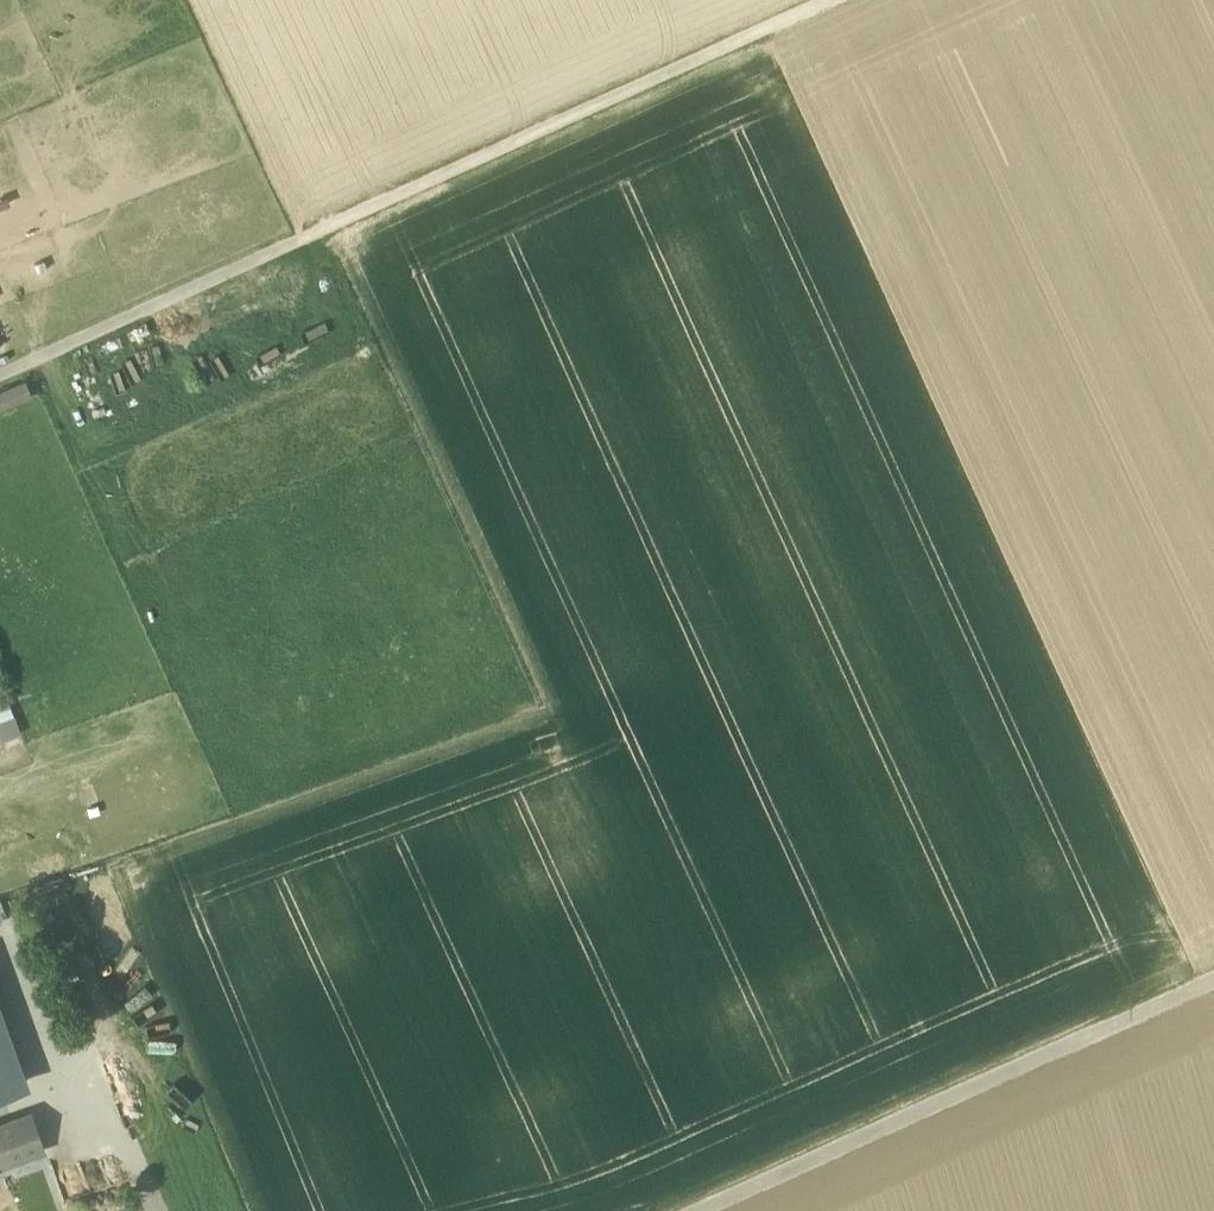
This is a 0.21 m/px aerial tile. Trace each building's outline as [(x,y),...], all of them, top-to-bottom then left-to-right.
[(0,389),(0,409),(32,396),(24,378),(0,389)] [(0,708),(0,740),(20,733),(10,704),(0,708)] [(6,1095),(29,1087),(0,1005),(0,1080),(6,1095)] [(0,1125),(0,1141),(8,1163),(44,1150),(31,1114),(0,1125)]
